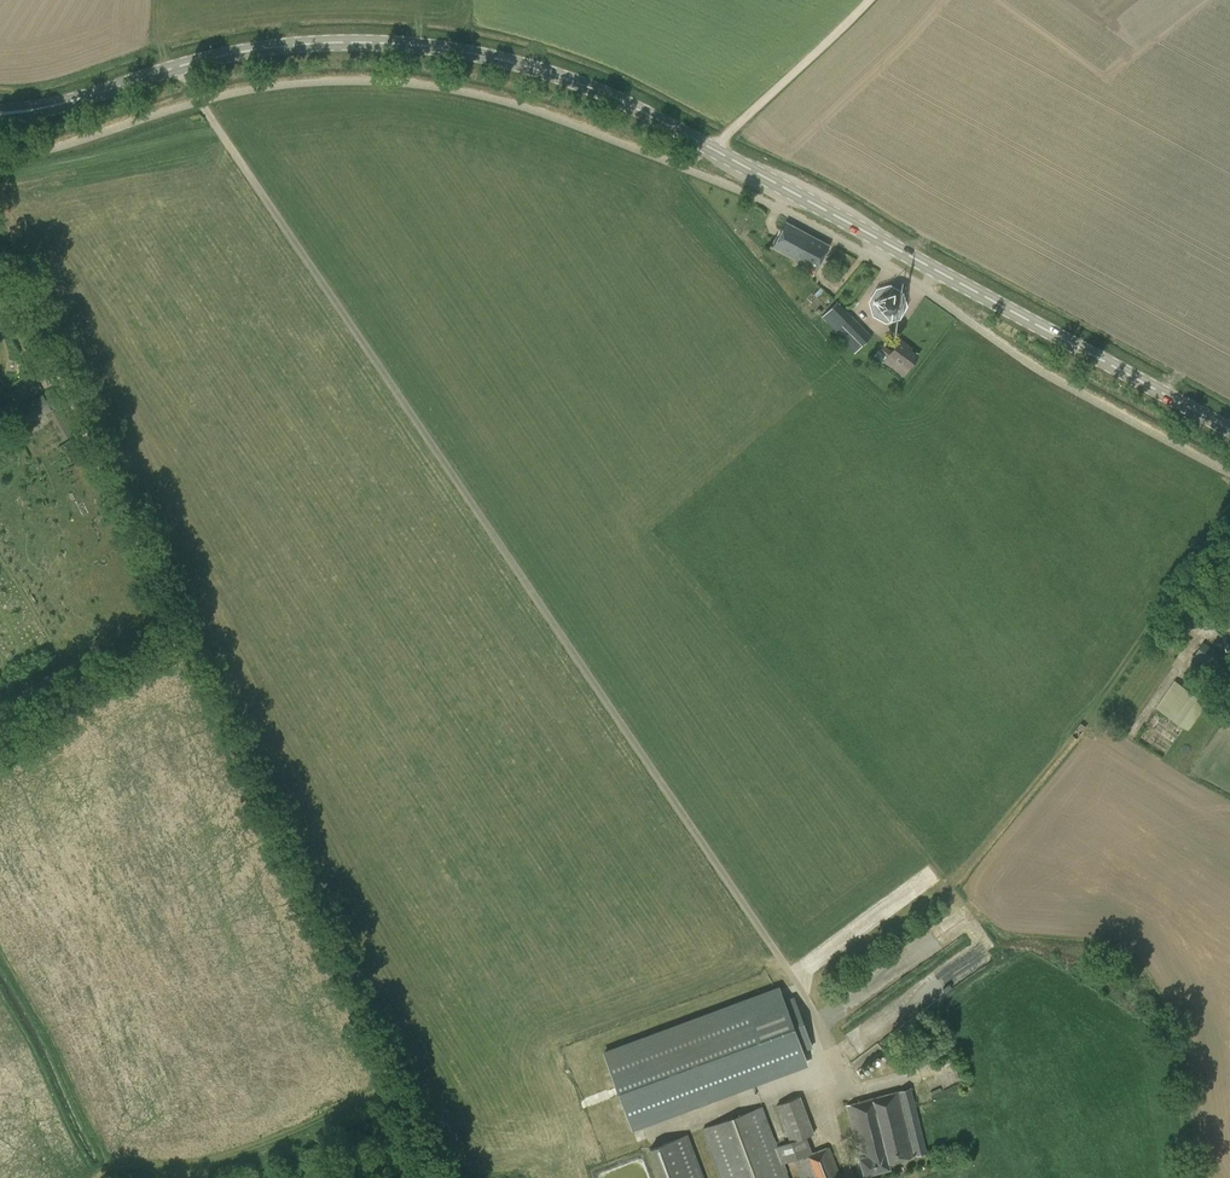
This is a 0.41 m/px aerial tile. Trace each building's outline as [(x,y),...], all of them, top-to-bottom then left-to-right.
[(772,246),(815,270),(829,245),(785,221),(772,246)] [(906,307),(898,282),(872,290),(873,296),(869,298),(877,323),(900,316),(898,309),(906,307)] [(817,297),(823,290),(820,288),(814,294),(817,297)] [(870,335),(835,301),(822,315),(833,326),(831,327),(854,350),(870,335)] [(884,346),(880,351),(887,356),(883,361),(903,376),(919,356),(907,347),(908,345),(900,339),(892,352),(884,346)] [(13,410),(23,426),(60,405),(50,389),(13,410)] [(1204,642),(1193,658),(1224,678),(1229,669),(1229,660),(1204,642)] [(1193,692),(1175,680),(1156,707),(1175,720),(1193,692)] [(631,1127),(806,1062),(802,1051),(811,1047),(793,997),(783,1000),(779,989),(604,1054),(631,1127)] [(863,1175),(890,1168),(888,1162),(927,1152),(910,1088),(845,1105),(863,1175)] [(804,1177),(821,1177),(839,1172),(829,1146),(811,1153),(805,1135),(813,1132),(799,1095),(777,1104),(790,1140),(776,1145),(762,1106),(704,1127),(723,1177),(788,1177),(783,1163),(797,1158),(804,1177)] [(687,1133),(649,1147),(660,1177),(703,1177),(687,1133)]
